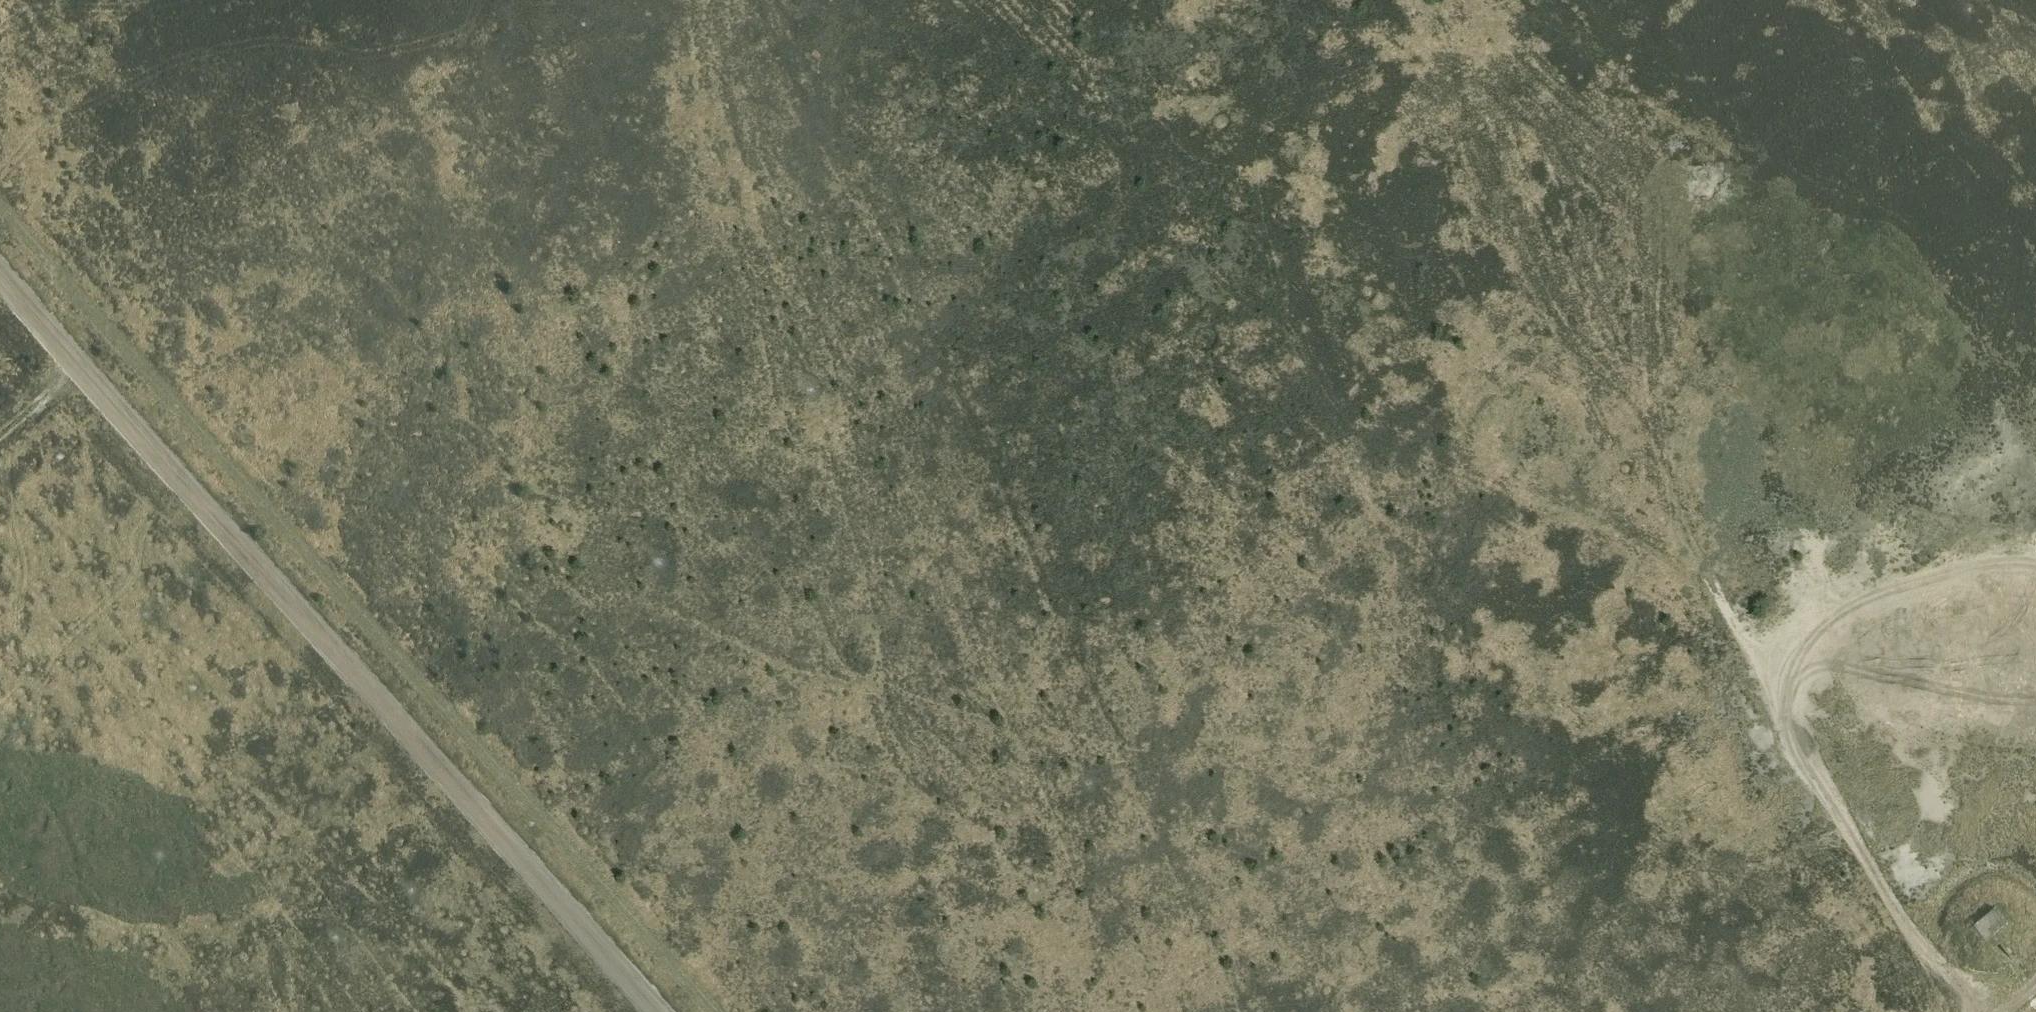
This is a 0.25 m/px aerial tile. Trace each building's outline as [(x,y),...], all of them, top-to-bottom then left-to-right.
[(1988,936),(2011,920),(1999,903),(1976,919),(1988,936)]
